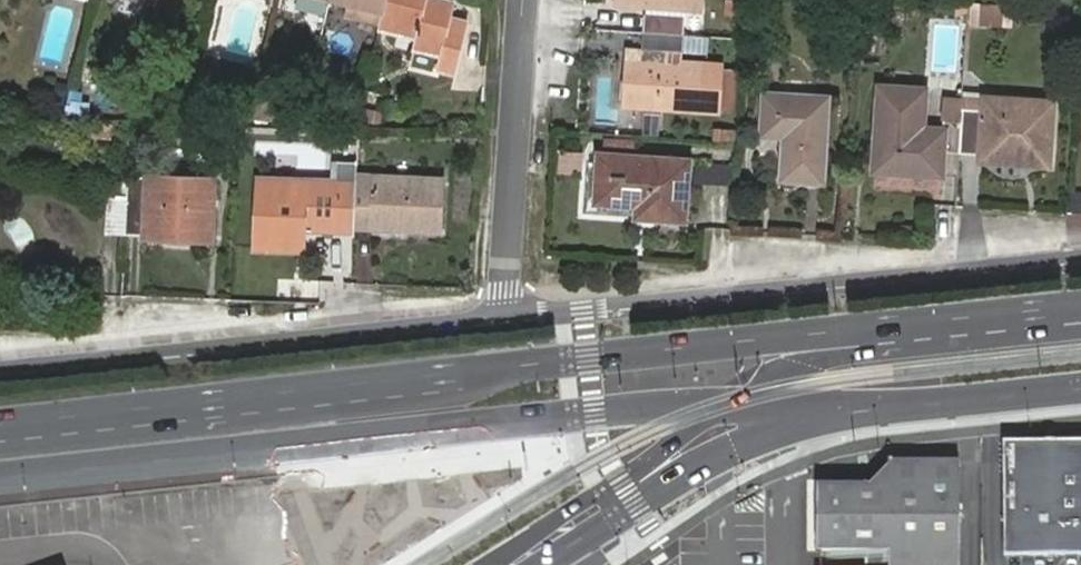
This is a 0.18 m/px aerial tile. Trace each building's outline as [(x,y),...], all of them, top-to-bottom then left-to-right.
[(386,13),(389,0),(336,0),(386,13)] [(386,13),(382,29),(419,37),(417,48),(444,54),(440,69),(460,73),(472,23),(452,18),(456,3),(444,0),(389,0),(386,13)] [(622,3),(702,10),(703,0),(622,0),(622,3)] [(720,15),(744,16),(744,0),(720,0),(720,15)] [(976,4),(976,26),(1010,26),(1011,4),(976,4)] [(647,34),(685,38),(686,20),(648,17),(647,34)] [(684,54),(685,38),(647,34),(646,51),(684,54)] [(632,59),(629,104),(703,110),(707,65),(632,59)] [(945,148),(961,149),(963,119),(946,118),(945,130),(924,129),(927,90),(882,86),(876,168),(943,172),(945,148)] [(761,134),(785,136),(782,179),(827,181),(832,95),(764,91),(761,134)] [(963,119),(961,149),(984,150),(1031,154),(1030,161),(1050,161),(1054,100),(987,95),(987,106),(964,104),(963,119)] [(1031,154),(984,150),(982,157),(1030,161),(1031,154)] [(603,155),(601,201),(649,205),(649,215),(687,218),(691,162),(603,155)] [(217,179),(130,176),(129,195),(127,233),(205,235),(206,199),(217,200),(217,179)] [(445,179),(358,176),(357,186),(356,226),(356,228),(377,229),(377,219),(411,221),(410,230),(443,231),(445,179)] [(305,226),(356,228),(356,226),(357,186),(262,182),(260,247),(304,249),(305,226)] [(127,233),(129,195),(111,195),(110,232),(127,233)] [(216,236),(217,200),(206,199),(205,235),(216,236)] [(589,217),(626,220),(627,209),(590,207),(589,217)] [(377,219),(377,229),(410,230),(411,221),(377,219)] [(1006,438),(1006,550),(1080,550),(1080,437),(1006,438)] [(874,484),(820,483),(822,548),(896,547),(895,465),(874,484)] [(958,549),(958,466),(895,465),(896,547),(958,549)] [(958,549),(896,547),(896,564),(959,564),(958,549)]
